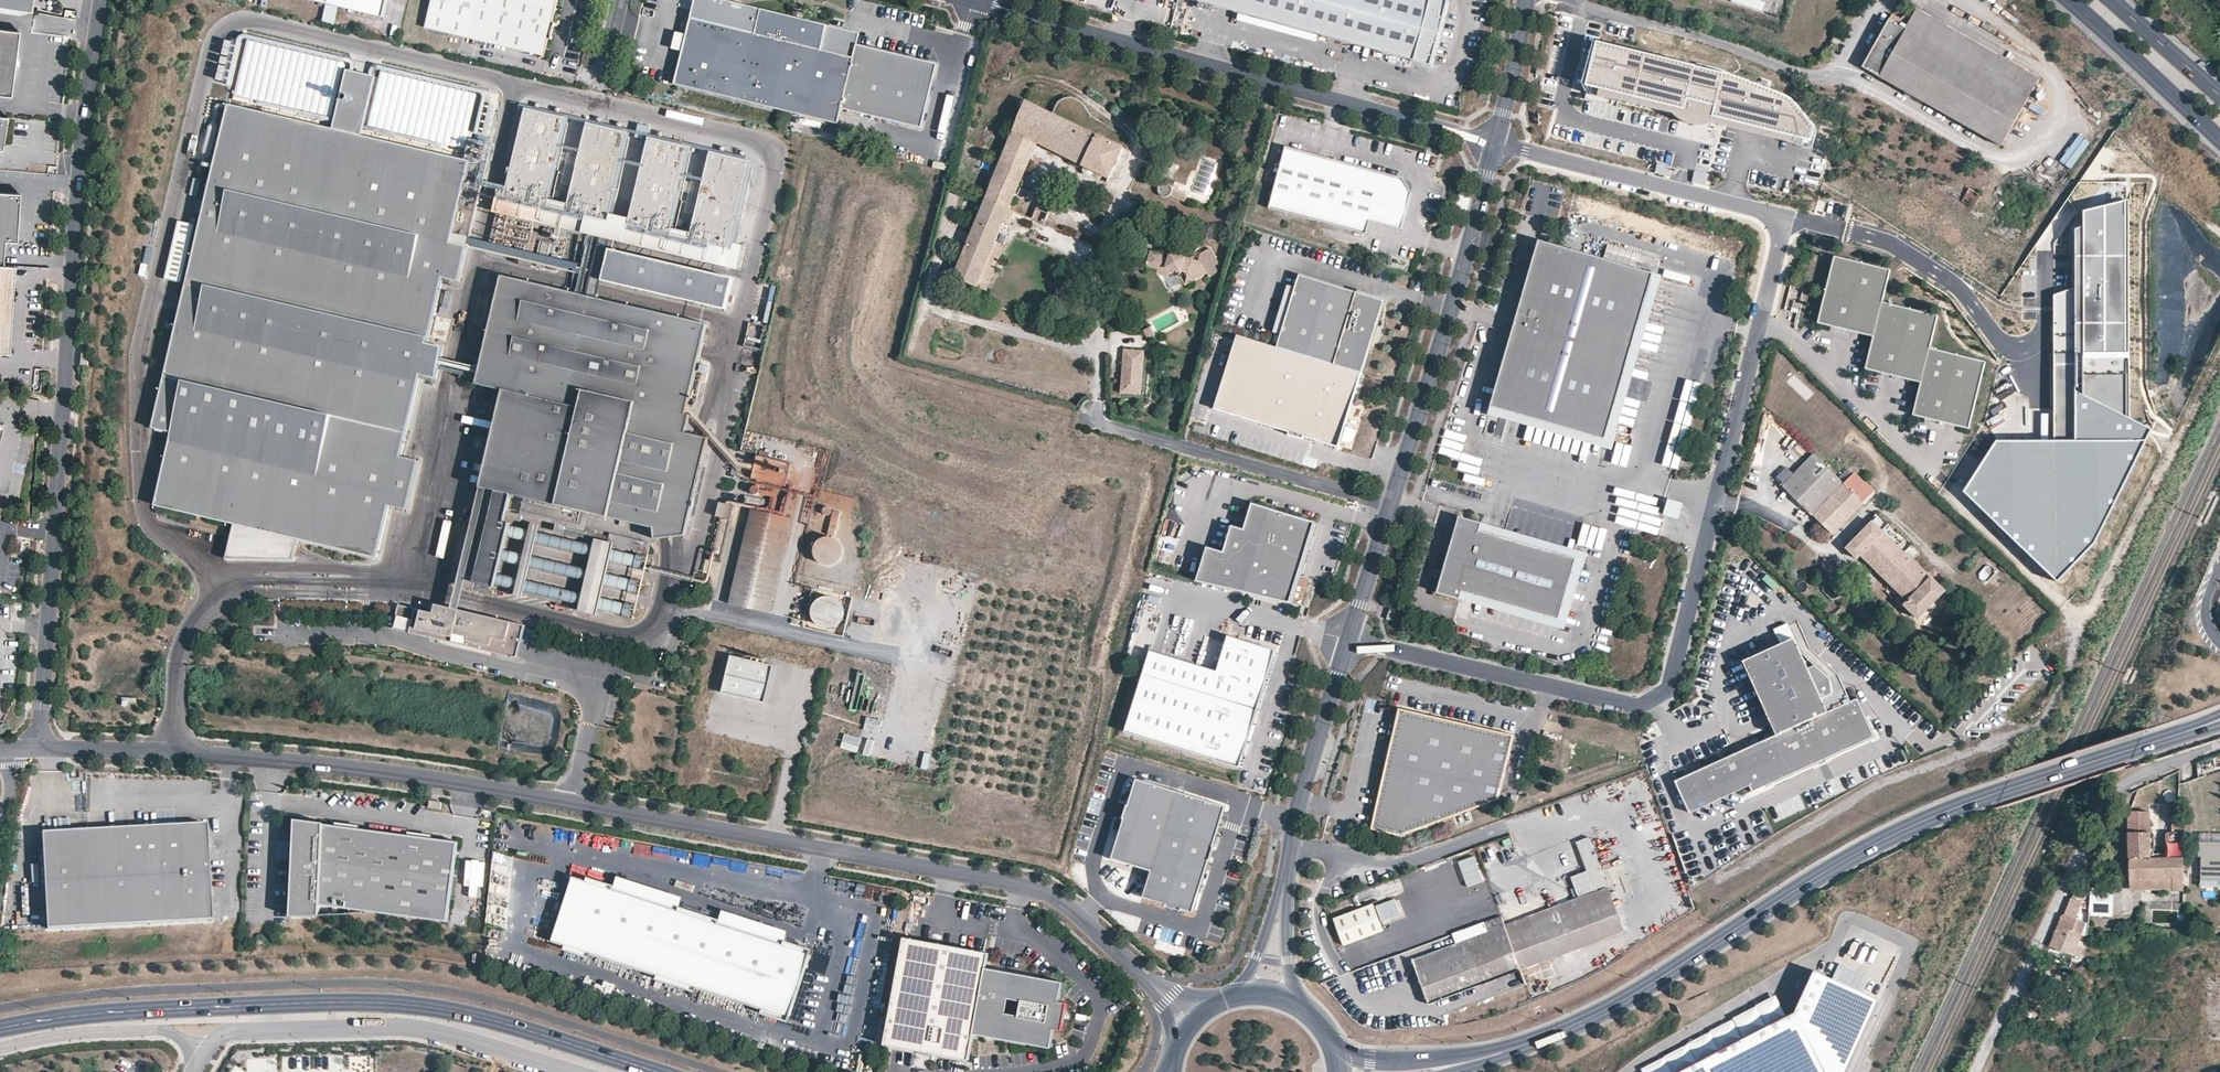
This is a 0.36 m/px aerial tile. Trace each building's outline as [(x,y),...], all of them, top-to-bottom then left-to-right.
[(27,0),(0,0),(0,6),(25,10),(27,0)] [(384,12),(387,0),(341,0),(384,12)] [(558,0),(432,0),(425,27),(544,56),(558,0)] [(673,81),(836,121),(840,106),(920,125),(936,61),(855,41),(857,32),(724,0),(693,0),(688,21),(685,32),(673,81)] [(1198,2),(1429,65),(1447,0),(1199,0),(1198,2)] [(1762,1),(1760,0),(1731,0),(1731,1),(1760,9),(1762,1)] [(1983,73),(1994,53),(1916,10),(1910,20),(1902,15),(1900,19),(1892,15),(1863,67),(2001,145),(2027,98),(1983,73)] [(685,32),(688,21),(681,19),(678,30),(685,32)] [(1178,29),(1168,26),(1167,32),(1176,35),(1178,29)] [(18,31),(0,28),(0,95),(9,96),(18,31)] [(1839,40),(1833,36),(1830,41),(1836,45),(1839,40)] [(329,125),(344,63),(248,40),(233,100),(329,125)] [(1744,81),(1598,43),(1588,88),(1595,89),(1593,96),(1634,106),(1636,100),(1714,118),(1712,127),(1801,147),(1801,141),(1817,142),(1821,128),(1802,103),(1784,91),(1769,87),(1744,81)] [(2038,78),(1994,53),(1983,73),(2027,98),(2038,78)] [(457,282),(485,166),(360,136),(374,76),(346,69),(331,129),(228,104),(150,427),(170,432),(153,505),(233,524),(295,539),(375,558),(387,506),(405,510),(417,461),(399,457),(418,375),(434,379),(442,348),(426,344),(441,278),(457,282)] [(477,95),(381,72),(366,132),(463,155),(477,95)] [(1026,101),(986,200),(1009,209),(1037,142),(1108,178),(1122,148),(1026,101)] [(546,208),(568,119),(525,109),(504,198),(546,208)] [(608,223),(629,134),(587,123),(566,213),(608,223)] [(670,237),(691,148),(649,138),(627,227),(670,237)] [(1284,148),(1267,209),(1366,235),(1369,223),(1402,231),(1411,195),(1402,179),(1284,148)] [(731,252),(752,163),(710,153),(689,242),(731,252)] [(1170,194),(1172,190),(1170,185),(1165,183),(1160,185),(1158,190),(1160,195),(1165,197),(1170,194)] [(1980,195),(1969,188),(1961,201),(1972,208),(1980,195)] [(1,264),(2,247),(3,241),(15,242),(16,215),(18,193),(0,191),(0,264),(1,264)] [(670,237),(627,227),(608,223),(566,213),(546,208),(504,198),(502,197),(498,212),(730,267),(733,252),(731,252),(689,242),(670,237)] [(1009,209),(986,200),(955,276),(977,286),(986,264),(990,255),(995,243),(1003,223),(1009,209)] [(1008,225),(1014,211),(1009,209),(1003,223),(1008,225)] [(2130,353),(2129,211),(2087,212),(2086,225),(2078,228),(2078,293),(2065,296),(2064,319),(2056,319),(2055,439),(1998,439),(1965,488),(2057,581),(2096,543),(2152,430),(2127,417),(2127,354),(2130,353)] [(3,241),(2,247),(17,248),(19,215),(16,215),(15,242),(3,241)] [(1609,432),(1655,274),(1539,241),(1489,414),(1497,417),(1500,409),(1605,440),(1603,446),(1611,449),(1616,434),(1609,432)] [(1161,266),(1171,269),(1180,273),(1181,271),(1186,273),(1191,282),(1207,273),(1201,262),(1192,260),(1195,249),(1173,242),(1170,253),(1169,257),(1164,256),(1150,251),(1146,266),(1158,270),(1160,271),(1161,266)] [(1004,246),(995,243),(990,255),(999,258),(1004,246)] [(724,310),(732,279),(586,244),(578,275),(724,310)] [(1891,266),(1834,252),(1816,320),(1873,335),(1882,300),(1891,266)] [(2,352),(8,265),(1,264),(0,264),(0,352),(2,352)] [(995,268),(986,264),(977,286),(987,290),(995,268)] [(12,265),(8,265),(2,352),(5,352),(12,265)] [(1168,277),(1171,269),(1161,266),(1160,271),(1158,270),(1157,273),(1168,277)] [(684,415),(706,325),(501,276),(475,385),(502,391),(456,585),(472,589),(474,582),(477,568),(479,558),(483,544),(485,534),(488,519),(495,491),(651,528),(652,539),(684,536),(707,438),(684,433),(688,416),(684,415)] [(1361,376),(1384,303),(1299,277),(1277,350),(1361,376)] [(938,293),(949,297),(952,293),(946,291),(950,282),(944,280),(938,293)] [(1071,291),(1058,286),(1053,303),(1065,307),(1071,291)] [(1929,344),(1937,314),(1882,300),(1873,335),(1866,365),(1921,379),(1929,344)] [(1236,337),(1215,411),(1290,433),(1304,438),(1338,448),(1361,376),(1277,350),(1236,337)] [(1987,359),(1929,344),(1921,379),(1912,411),(1970,426),(1987,359)] [(1141,390),(1144,350),(1124,349),(1120,388),(1141,390)] [(1783,487),(1812,515),(1843,483),(1838,479),(1814,455),(1783,487)] [(786,485),(789,461),(754,458),(752,481),(786,485)] [(1838,479),(1843,483),(1852,475),(1847,470),(1838,479)] [(1832,534),(1866,499),(1873,492),(1853,473),(1843,483),(1812,515),(1832,534)] [(1663,515),(1678,520),(1683,504),(1668,500),(1663,515)] [(729,519),(732,506),(718,503),(715,516),(729,519)] [(1197,581),(1290,603),(1315,522),(1253,503),(1244,529),(1232,525),(1224,552),(1208,547),(1197,581)] [(770,613),(792,518),(752,508),(729,604),(770,613)] [(839,525),(839,511),(831,511),(831,525),(839,525)] [(1638,528),(1656,535),(1660,527),(1659,527),(1661,522),(1643,514),(1638,528)] [(1876,515),(1870,521),(1872,522),(1882,532),(1888,526),(1876,515)] [(1559,619),(1575,565),(1583,568),(1587,553),(1578,550),(1576,558),(1480,530),(1482,523),(1459,516),(1437,592),(1460,599),(1463,591),(1559,619)] [(642,556),(488,519),(485,534),(638,570),(642,556)] [(1315,522),(1290,603),(1294,604),(1319,523),(1315,522)] [(1861,556),(1881,576),(1904,553),(1882,532),(1872,522),(1846,549),(1857,560),(1861,556)] [(295,539),(233,524),(226,557),(291,557),(295,539)] [(1584,524),(1577,544),(1601,552),(1608,532),(1584,524)] [(637,550),(639,541),(612,534),(610,543),(637,550)] [(812,547),(824,567),(844,555),(831,535),(812,547)] [(636,580),(483,544),(479,558),(633,594),(636,580)] [(1904,553),(1881,576),(1907,601),(1903,605),(1918,619),(1944,592),(1904,553)] [(630,604),(477,568),(474,582),(627,618),(630,604)] [(1829,581),(1821,587),(1830,600),(1838,594),(1829,581)] [(823,592),(808,617),(835,632),(849,607),(823,592)] [(490,647),(496,619),(435,604),(432,613),(446,616),(442,633),(452,635),(450,643),(479,650),(480,644),(490,647)] [(442,633),(446,616),(432,613),(397,605),(391,629),(450,643),(452,635),(442,633)] [(515,658),(523,625),(496,619),(490,647),(480,644),(479,650),(515,658)] [(1837,674),(1809,648),(1797,621),(1788,626),(1794,638),(1801,654),(1828,679),(1837,674)] [(1255,710),(1273,652),(1226,637),(1215,673),(1148,652),(1122,734),(1237,769),(1250,727),(1248,726),(1253,709),(1255,710)] [(1752,791),(1873,736),(1865,719),(1856,699),(1850,702),(1827,712),(1821,699),(1844,689),(1837,674),(1828,679),(1815,684),(1801,654),(1794,638),(1743,661),(1777,735),(1675,781),(1689,812),(1749,785),(1752,791)] [(766,703),(775,665),(731,655),(723,693),(766,703)] [(1850,702),(1844,689),(1821,699),(1827,712),(1850,702)] [(1513,734),(1398,708),(1386,762),(1387,762),(1388,764),(1383,787),(1381,789),(1379,788),(1370,828),(1399,835),(1497,804),(1513,734)] [(1882,732),(1874,715),(1865,719),(1873,736),(1882,732)] [(866,718),(865,725),(878,727),(879,719),(866,718)] [(1657,730),(1652,723),(1645,727),(1650,734),(1657,730)] [(844,734),(840,748),(857,752),(861,738),(844,734)] [(1386,762),(1379,788),(1381,789),(1383,787),(1388,764),(1387,762),(1386,762)] [(1189,914),(1223,808),(1134,781),(1109,860),(1149,873),(1141,899),(1189,914)] [(2157,813),(2129,813),(2128,856),(2148,856),(2149,835),(2157,833),(2157,813)] [(2165,856),(2185,856),(2185,844),(2181,845),(2181,818),(2172,818),(2171,833),(2165,833),(2165,856)] [(447,923),(456,842),(294,821),(292,854),(296,854),(291,873),(289,916),(318,916),(318,908),(375,914),(447,923)] [(209,919),(204,823),(39,832),(44,927),(209,919)] [(1585,870),(1593,891),(1607,886),(1588,836),(1574,841),(1585,870)] [(2198,841),(2198,857),(2202,857),(2202,880),(2219,881),(2219,841),(2198,841)] [(1466,887),(1483,882),(1475,856),(1458,861),(1466,887)] [(2148,856),(2128,856),(2127,875),(2174,875),(2173,888),(2185,888),(2185,856),(2165,856),(2148,856)] [(1568,876),(1576,897),(1593,891),(1585,870),(1568,876)] [(562,946),(585,877),(572,873),(549,942),(562,946)] [(2174,875),(2127,875),(2127,888),(2173,888),(2174,875)] [(781,945),(715,924),(716,920),(678,907),(677,911),(610,889),(611,886),(585,877),(562,946),(589,955),(590,951),(656,973),(655,977),(694,989),(695,986),(760,1007),(759,1011),(786,1020),(809,950),(782,941),(781,945)] [(1624,930),(1608,886),(1566,902),(1504,925),(1520,970),(1624,930)] [(2068,905),(2077,909),(2082,894),(2074,891),(2068,905)] [(2088,916),(2113,917),(2113,896),(2089,895),(2088,916)] [(1373,903),(1352,911),(1333,918),(1341,939),(1344,945),(1383,931),(1373,903)] [(2049,945),(2078,959),(2084,946),(2077,943),(2078,941),(2079,942),(2086,924),(2080,920),(2082,912),(2077,909),(2068,905),(2063,917),(2061,916),(2049,945)] [(1429,1003),(1520,970),(1504,925),(1501,915),(1464,929),(1468,938),(1412,959),(1429,1003)] [(1056,1003),(1060,983),(983,969),(985,954),(903,939),(884,1047),(893,1049),(916,1053),(941,1058),(961,1061),(966,1062),(970,1036),(1042,1049),(1047,1050),(1051,1031),(1059,1032),(1064,1005),(1056,1003)] [(1640,1069),(1641,1071),(1845,1071),(1876,1005),(1876,1001),(1813,972),(1794,1013),(1786,1018),(1775,998),(1640,1069)]
